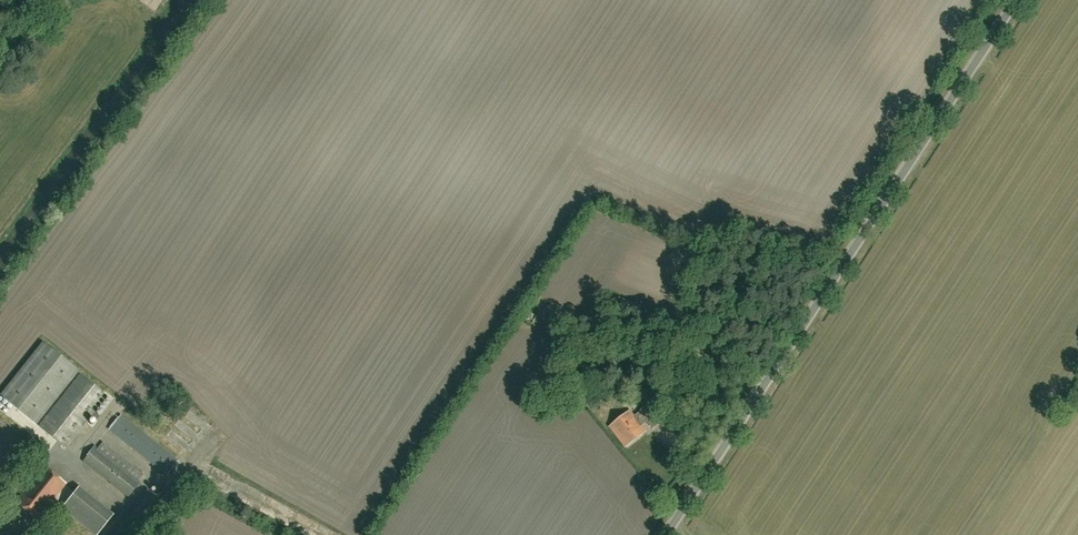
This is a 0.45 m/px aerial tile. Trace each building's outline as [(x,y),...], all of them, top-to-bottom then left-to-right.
[(131,25),(139,32),(147,21),(139,15),(131,25)] [(534,324),(537,317),(529,313),(526,320),(534,324)] [(36,424),(78,371),(41,343),(0,395),(0,396),(36,424)] [(80,376),(39,427),(66,447),(106,396),(80,376)] [(614,394),(625,386),(618,377),(607,386),(614,394)] [(634,394),(627,387),(615,396),(621,404),(634,394)] [(653,428),(661,421),(648,404),(639,411),(633,416),(629,411),(610,426),(618,437),(641,418),(643,417),(653,428)] [(202,427),(206,422),(192,410),(188,415),(202,427)] [(179,460),(156,442),(121,415),(109,430),(167,475),(179,460)] [(95,429),(99,420),(91,417),(87,426),(95,429)] [(641,418),(618,437),(626,447),(645,431),(641,426),(645,423),(641,418)] [(169,435),(187,448),(193,438),(176,426),(169,435)] [(139,482),(138,481),(144,475),(103,442),(97,449),(95,447),(84,462),(128,497),(139,482)] [(15,502),(37,520),(40,523),(50,511),(47,507),(65,484),(44,467),(15,502)] [(79,487),(63,509),(99,534),(100,534),(116,513),(79,487)] [(110,534),(141,534),(166,504),(147,489),(110,534)]
